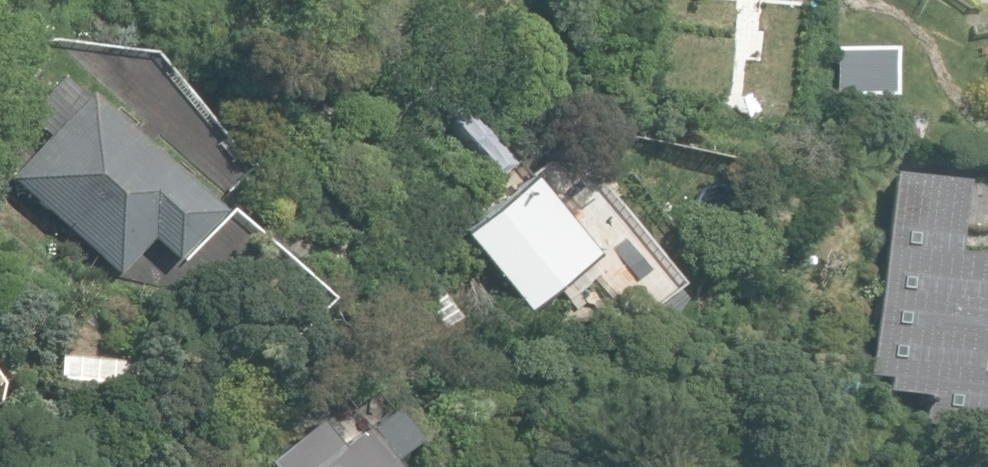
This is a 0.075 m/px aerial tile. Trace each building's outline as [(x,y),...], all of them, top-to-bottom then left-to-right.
[(890,43),(832,45),(836,93),(890,92),(890,43)] [(11,176),(121,270),(150,236),(178,260),(223,208),(87,92),(84,95),(58,73),(24,113),(48,134),(11,176)] [(553,200),(520,175),(457,232),(518,309),(582,259),(624,308),(674,271),(586,168),(553,200)] [(987,432),(987,377),(978,376),(987,288),(987,255),(984,254),(987,231),(987,180),(960,179),(887,175),(867,388),(921,394),(918,424),(987,432)] [(216,286),(286,356),(333,302),(292,267),(286,273),(252,244),(216,286)] [(58,401),(131,407),(135,359),(62,353),(58,401)] [(389,451),(408,435),(388,408),(340,445),(319,418),(255,466),(401,466),(389,451)]
